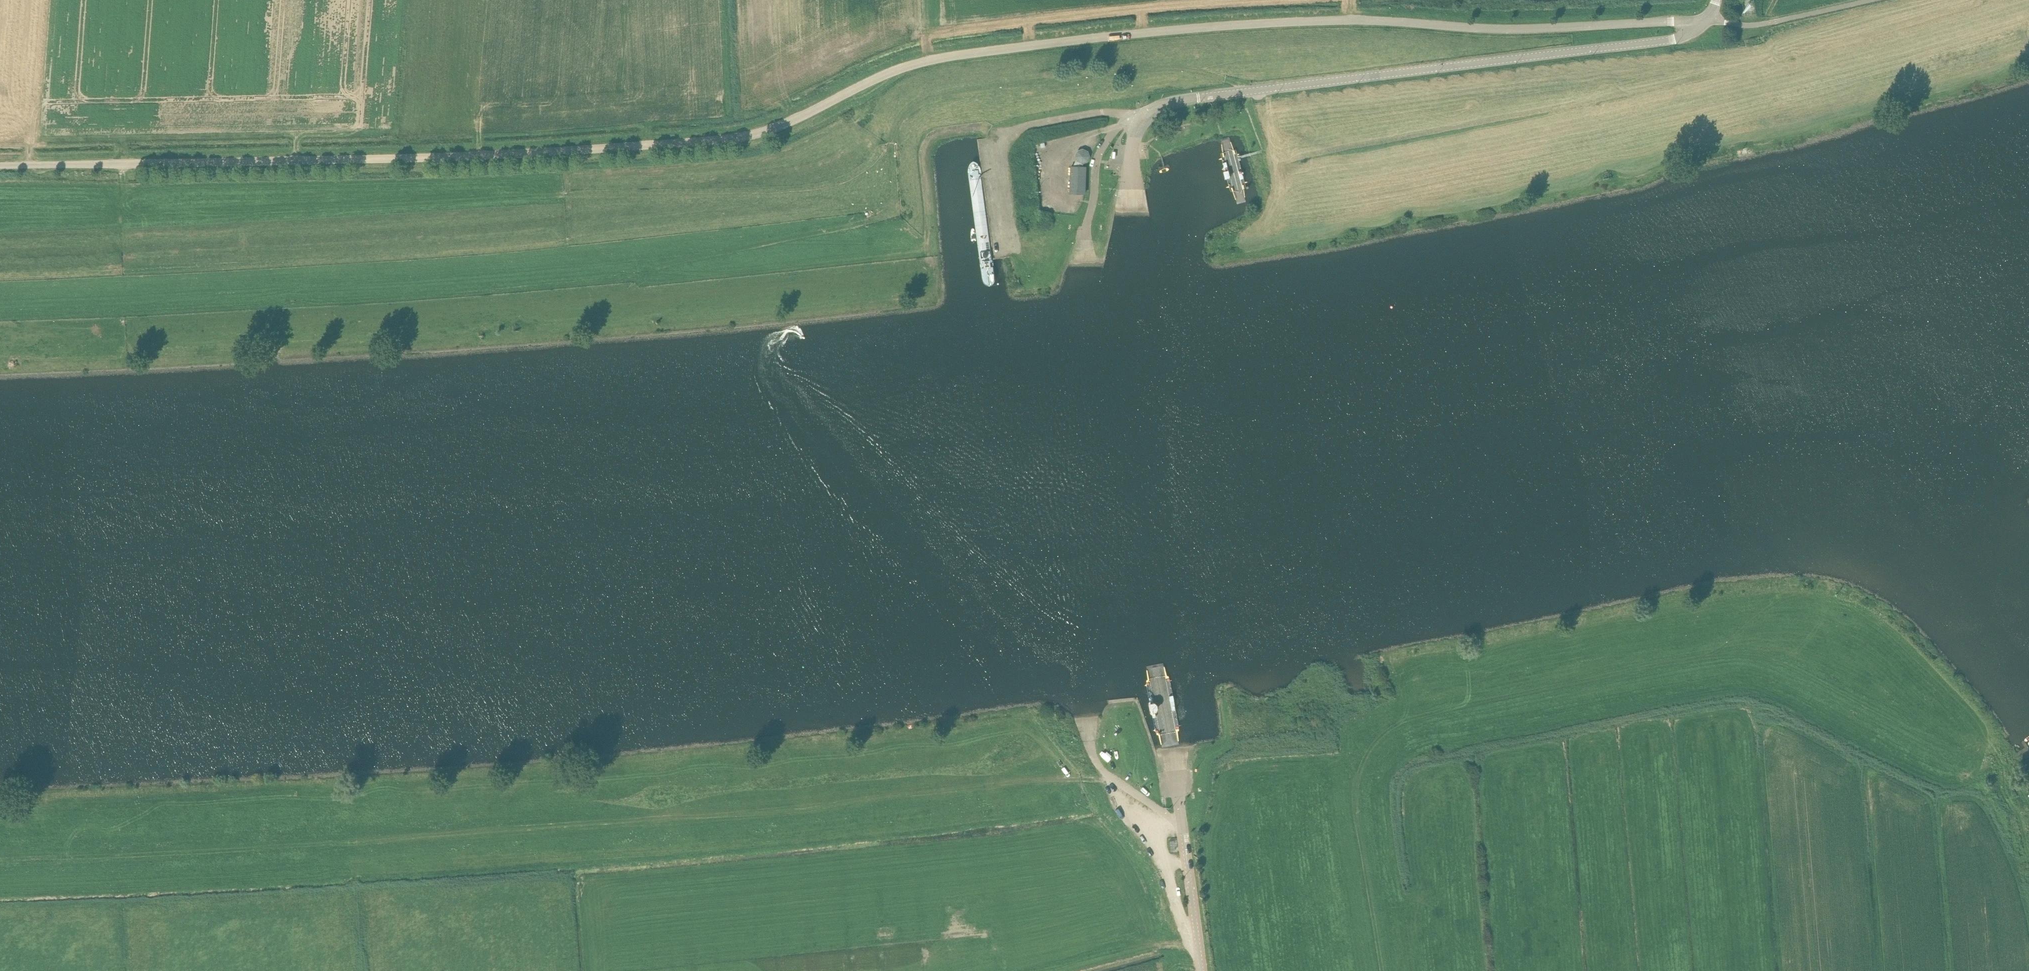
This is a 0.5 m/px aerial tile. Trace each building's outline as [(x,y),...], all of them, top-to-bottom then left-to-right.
[(1746,12),(1756,10),(1755,0),(1747,0),(1744,1),(1746,12)] [(1084,194),(1085,167),(1082,166),(1082,163),(1087,161),(1089,157),(1087,152),(1083,149),(1078,151),(1075,156),(1077,160),(1074,166),(1071,166),(1070,193),(1084,194)]
